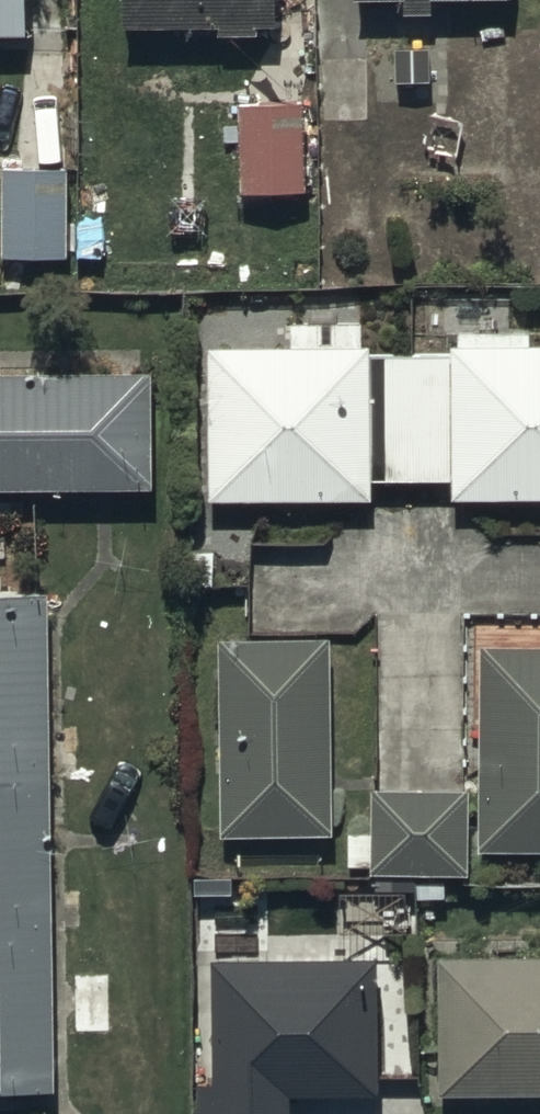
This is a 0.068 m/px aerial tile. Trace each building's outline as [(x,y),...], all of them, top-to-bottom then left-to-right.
[(23,35),(23,0),(0,0),(0,35),(23,35)] [(122,26),(219,25),(219,35),(257,35),(257,24),(273,24),(272,0),(121,0),(122,26)] [(401,12),(431,13),(432,0),(401,0),(401,12)] [(372,58),(320,58),(320,177),(373,177),(373,103),(396,103),(396,79),(428,80),(428,48),(391,48),(391,77),(372,77),(372,58)] [(305,102),(238,102),(238,191),(305,191),(305,102)] [(67,257),(65,169),(1,170),(2,258),(67,257)] [(450,480),(449,353),(370,354),(370,344),(361,344),(361,322),(329,322),(329,342),(322,342),(321,322),(291,322),(291,343),(206,344),(208,500),(371,498),(371,481),(450,480)] [(450,480),(451,500),(539,499),(539,347),(529,347),(529,331),(457,332),(457,345),(449,345),(449,353),(450,480)] [(151,490),(151,372),(0,372),(0,490),(151,490)] [(48,1087),(48,592),(0,592),(0,1087),(48,1087)] [(216,641),(218,835),(332,834),(330,640),(216,641)] [(483,645),(480,850),(539,850),(539,645),(483,645)] [(369,864),(369,872),(467,871),(467,789),(369,790),(370,830),(346,831),(346,864),(369,864)] [(438,953),(440,1094),(539,1093),(539,952),(438,953)] [(210,960),(211,1083),(194,1083),(194,1113),(288,1113),(288,1093),(374,1092),(373,958),(210,960)]
